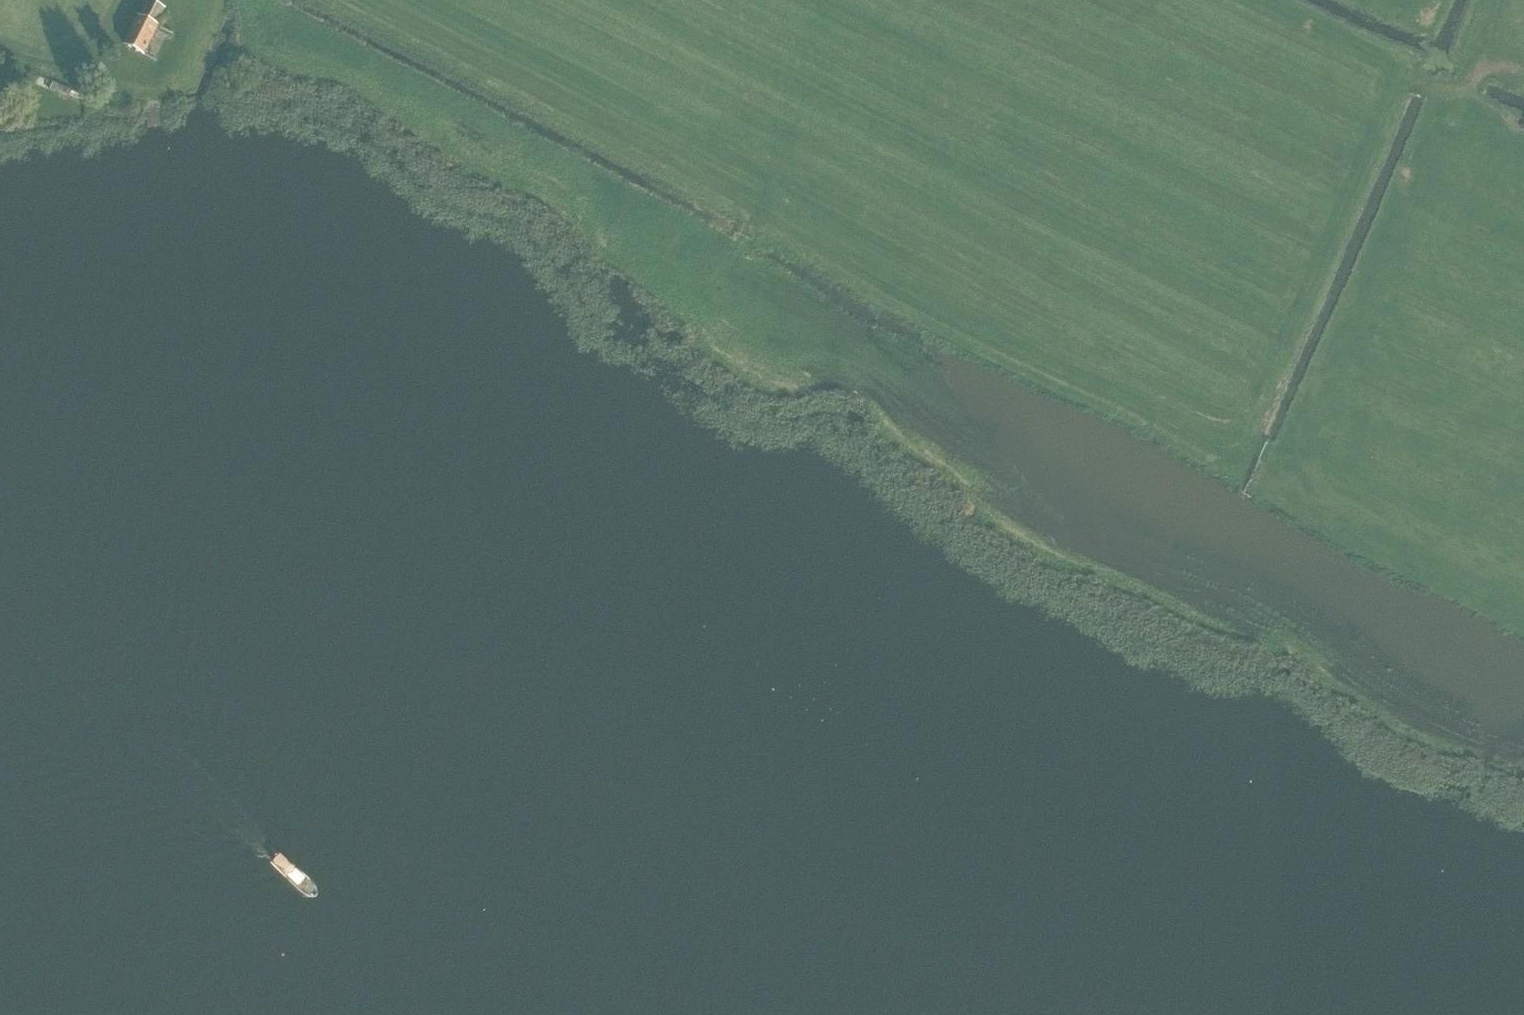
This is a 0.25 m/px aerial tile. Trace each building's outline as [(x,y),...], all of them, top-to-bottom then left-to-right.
[(158,23),(165,6),(152,0),(147,0),(140,16),(138,15),(124,43),(145,53),(159,23),(158,23)] [(70,88),(52,80),(50,85),(49,89),(66,96),(68,91),(70,88)]
